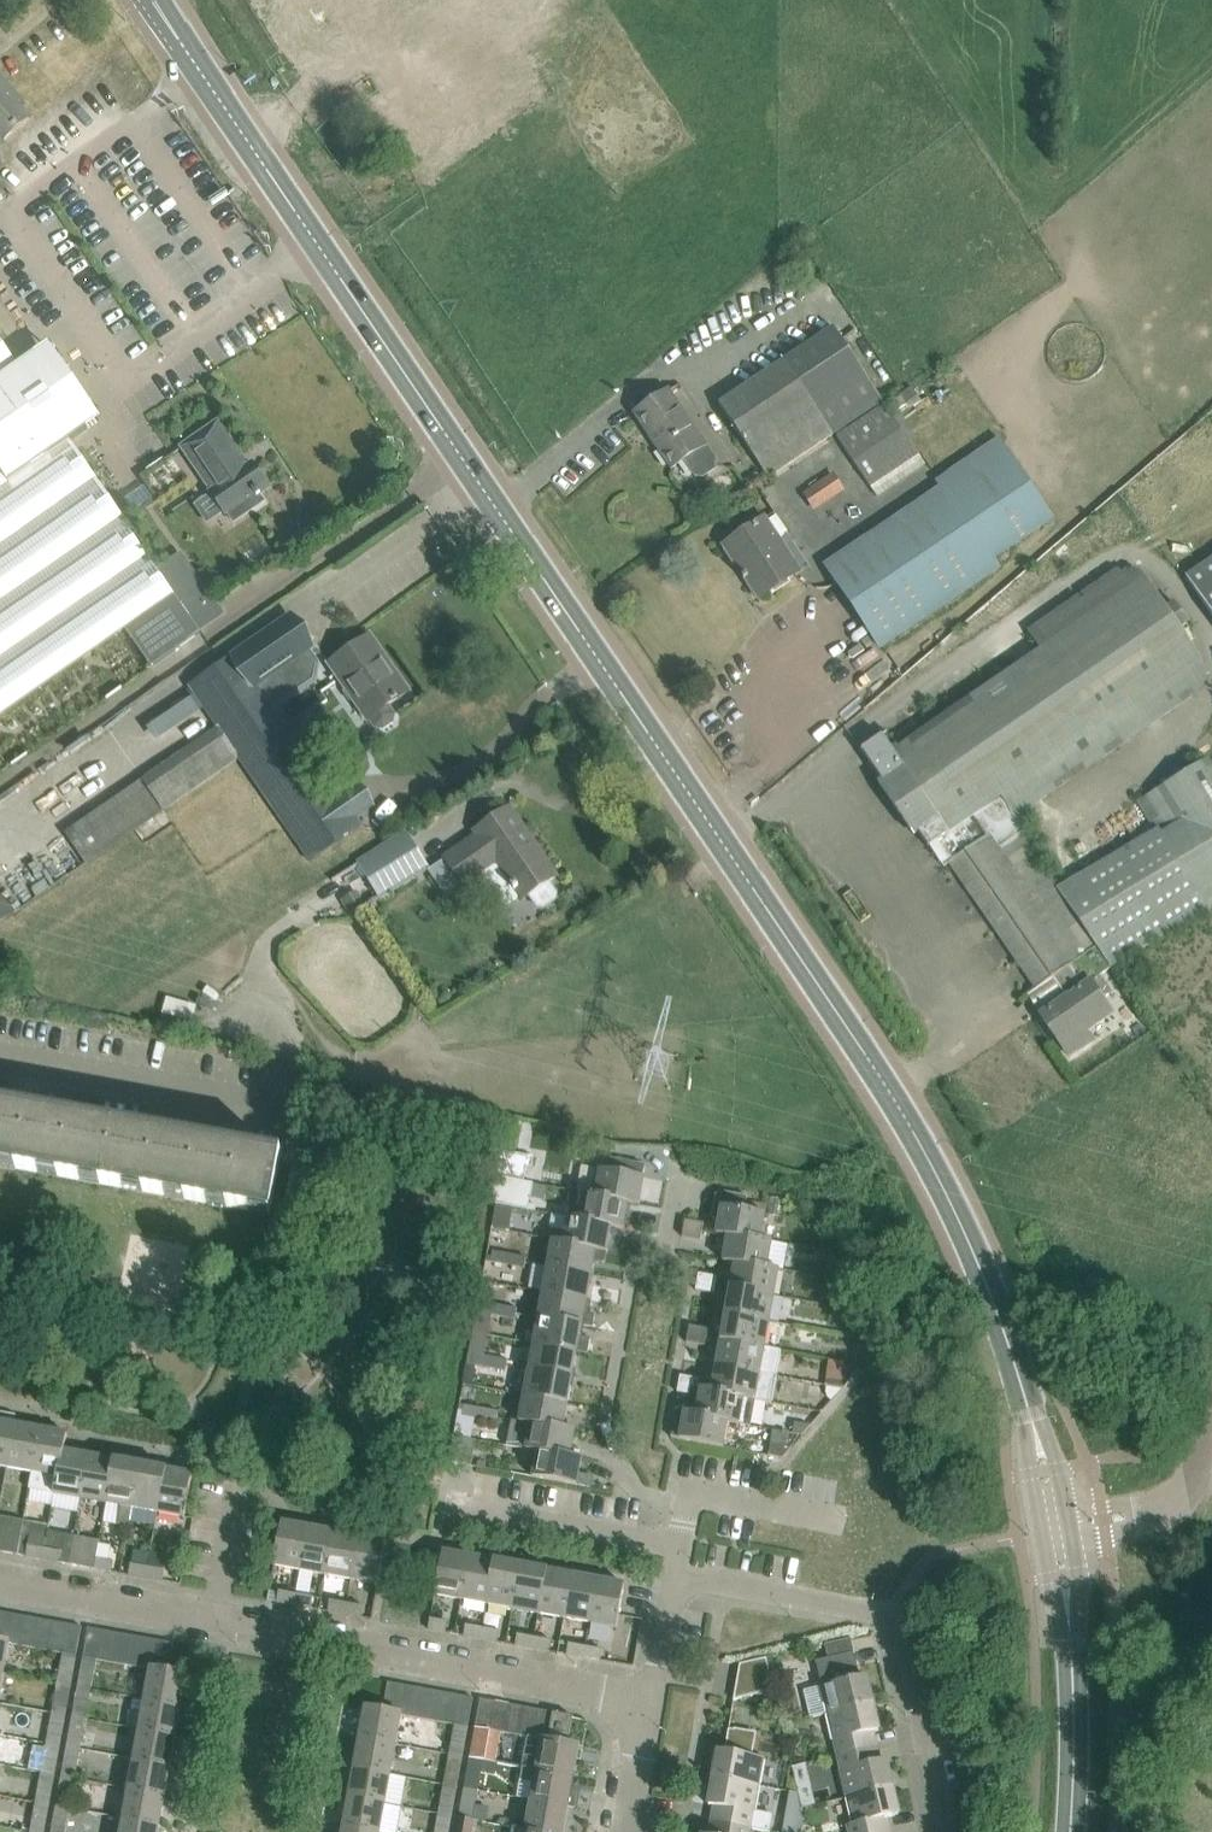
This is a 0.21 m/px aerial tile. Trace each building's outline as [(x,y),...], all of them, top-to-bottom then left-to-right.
[(513,13),(534,0),(505,0),(513,13)] [(29,118),(8,93),(12,89),(0,76),(0,138),(2,141),(29,118)] [(835,325),(720,401),(769,476),(885,400),(835,325)] [(35,354),(15,367),(0,345),(0,717),(125,630),(152,668),(201,634),(93,479),(68,443),(86,430),(87,429),(35,354)] [(673,389),(636,414),(645,428),(651,424),(654,429),(653,434),(649,437),(655,447),(657,446),(672,468),(685,459),(696,475),(702,476),(716,467),(718,461),(719,459),(673,389)] [(887,402),(838,436),(871,485),(920,451),(887,402)] [(213,491),(211,492),(225,513),(254,493),(257,497),(261,495),(259,493),(267,487),(252,465),(245,469),(238,459),(240,457),(217,423),(183,447),(213,491)] [(881,648),(943,606),(1001,567),(995,558),(1051,519),(998,441),(938,481),(943,488),(826,565),(881,648)] [(804,494),(814,509),(844,488),(834,473),(804,494)] [(131,510),(152,496),(144,484),(123,498),(131,510)] [(760,598),(796,574),(759,520),(725,546),(737,565),(743,564),(748,573),(742,577),(744,580),(746,578),(760,598)] [(1186,577),(1211,615),(1211,559),(1186,577)] [(1058,1041),(1082,1025),(1087,1032),(1111,1015),(1106,1008),(1108,1007),(1102,998),(1110,993),(1099,976),(1113,967),(1112,966),(1205,910),(1207,913),(1211,910),(1211,770),(1207,762),(1208,761),(1207,759),(1205,760),(1206,761),(1164,786),(1163,785),(1162,786),(1162,787),(1139,801),(1156,829),(1057,888),(1019,834),(1025,830),(1012,810),(1143,721),(1133,706),(1200,660),(1199,658),(1198,659),(1190,646),(1191,645),(1189,644),(1188,644),(1180,631),(1180,630),(1179,629),(1188,622),(1175,603),(1166,609),(1165,607),(1164,608),(1155,595),(1156,594),(1155,592),(1154,593),(1145,580),(1146,579),(1145,578),(893,751),(882,735),(862,750),(883,781),(879,783),(914,835),(918,833),(928,848),(930,847),(944,867),(950,863),(1037,989),(1053,978),(1067,998),(1041,1015),(1058,1041)] [(288,617),(187,687),(192,695),(203,710),(215,728),(237,760),(287,832),(308,862),(360,826),(354,818),(339,796),(277,707),(317,679),(319,662),(288,617)] [(388,705),(407,692),(406,690),(401,693),(378,660),(383,657),(369,636),(330,663),(375,728),(383,729),(393,722),(395,714),(388,705)] [(548,881),(556,876),(532,841),(527,845),(505,813),(511,809),(510,808),(475,832),(478,836),(445,858),(463,885),(496,863),(521,900),(529,894),(537,907),(543,908),(555,899),(556,894),(548,881)] [(383,895),(427,868),(405,834),(362,861),(383,895)] [(270,1216),(281,1155),(280,1155),(280,1156),(0,1105),(0,1167),(270,1216)] [(501,1151),(515,1153),(520,1127),(505,1124),(501,1151)] [(496,1176),(501,1177),(524,1181),(526,1169),(532,1170),(534,1157),(515,1153),(501,1151),(496,1176)] [(581,1166),(577,1192),(639,1203),(644,1177),(643,1177),(645,1166),(608,1159),(606,1170),(581,1166)] [(531,1183),(524,1181),(501,1177),(496,1202),(501,1202),(500,1210),(512,1212),(513,1206),(527,1209),(531,1183)] [(639,1205),(639,1203),(573,1191),(570,1194),(569,1203),(571,1207),(569,1215),(612,1224),(623,1226),(628,1203),(639,1205)] [(718,1222),(717,1232),(772,1243),(773,1241),(761,1239),(765,1213),(744,1210),(747,1195),(724,1191),(715,1195),(711,1216),(718,1222)] [(496,1202),(492,1228),(509,1231),(512,1212),(500,1210),(501,1202),(496,1202)] [(565,1241),(607,1250),(612,1224),(569,1215),(565,1241)] [(683,1228),(702,1231),(703,1222),(685,1219),(683,1228)] [(701,1239),(702,1231),(683,1228),(682,1236),(701,1239)] [(725,1250),(723,1260),(778,1270),(778,1268),(768,1266),(772,1243),(717,1232),(716,1233),(720,1234),(717,1244),(725,1250)] [(553,1239),(548,1265),(591,1273),(593,1260),(605,1262),(607,1250),(553,1239)] [(491,1261),(508,1264),(510,1253),(493,1250),(491,1261)] [(527,1256),(510,1253),(508,1264),(525,1267),(527,1256)] [(732,1278),(730,1287),(774,1295),(778,1270),(723,1260),(723,1261),(726,1262),(724,1272),(732,1278)] [(818,1275),(832,1278),(834,1266),(820,1263),(818,1275)] [(548,1265),(543,1291),(586,1299),(591,1273),(548,1265)] [(698,1273),(697,1281),(716,1284),(717,1276),(698,1273)] [(714,1293),(716,1284),(697,1281),(695,1290),(714,1293)] [(719,1301),(717,1312),(769,1322),(774,1295),(730,1287),(728,1298),(719,1301)] [(855,1310),(855,1307),(858,1293),(857,1293),(844,1290),(840,1307),(855,1310)] [(586,1300),(586,1299),(543,1291),(539,1317),(582,1325),(593,1327),(595,1315),(590,1314),(592,1301),(587,1300),(586,1300)] [(492,1315),(498,1316),(500,1305),(484,1302),(483,1307),(482,1307),(481,1312),(492,1315)] [(517,1308),(500,1305),(498,1316),(515,1319),(517,1308)] [(723,1329),(721,1338),(765,1347),(769,1322),(717,1312),(716,1323),(723,1329)] [(524,1330),(522,1342),(534,1344),(577,1351),(588,1353),(591,1338),(580,1335),(582,1325),(539,1317),(536,1332),(524,1330)] [(860,1338),(861,1336),(863,1324),(849,1322),(846,1336),(860,1338)] [(689,1325),(688,1332),(707,1336),(708,1328),(689,1325)] [(705,1345),(707,1336),(688,1332),(686,1342),(705,1345)] [(710,1352),(708,1363),(780,1376),(785,1350),(765,1347),(721,1338),(719,1349),(710,1352)] [(534,1344),(530,1369),(572,1376),(577,1351),(534,1344)] [(474,1354),(472,1365),(489,1367),(491,1356),(474,1354)] [(508,1359),(491,1356),(489,1367),(506,1370),(508,1359)] [(712,1390),(755,1398),(756,1398),(775,1402),(780,1376),(708,1363),(706,1375),(713,1380),(712,1389),(712,1390)] [(530,1369),(525,1395),(568,1403),(572,1376),(530,1369)] [(680,1375),(679,1383),(691,1385),(697,1386),(699,1379),(680,1375)] [(679,1383),(677,1392),(689,1394),(691,1385),(679,1383)] [(750,1425),(755,1398),(744,1396),(712,1390),(712,1389),(701,1387),(698,1399),(690,1402),(688,1411),(684,1411),(684,1412),(750,1425)] [(525,1395),(521,1421),(575,1430),(575,1429),(563,1427),(568,1403),(525,1395)] [(479,1419),(481,1408),(464,1405),(463,1411),(462,1416),(479,1419)] [(479,1419),(496,1422),(498,1411),(481,1408),(479,1419)] [(7,1467),(15,1422),(15,1421),(16,1414),(0,1411),(0,1412),(2,1415),(1,1421),(0,1421),(0,1466),(7,1467)] [(750,1425),(684,1412),(682,1422),(673,1425),(671,1437),(684,1439),(723,1446),(728,1421),(750,1425)] [(538,1449),(538,1450),(581,1457),(570,1455),(575,1430),(521,1421),(520,1421),(531,1423),(527,1447),(538,1449)] [(7,1467),(32,1472),(40,1428),(15,1424),(15,1422),(7,1467)] [(794,1422),(793,1433),(802,1435),(810,1426),(810,1425),(794,1422)] [(65,1433),(40,1428),(32,1472),(29,1489),(53,1493),(54,1494),(65,1433)] [(67,1433),(65,1433),(54,1494),(80,1498),(88,1455),(64,1450),(67,1433)] [(449,1462),(471,1466),(476,1440),(454,1436),(449,1462)] [(770,1444),(769,1455),(783,1457),(791,1448),(770,1444)] [(538,1450),(533,1477),(576,1485),(590,1487),(592,1475),(578,1473),(581,1457),(538,1450)] [(80,1498),(105,1503),(113,1459),(88,1455),(80,1498)] [(105,1503),(118,1505),(120,1506),(117,1523),(128,1525),(139,1464),(113,1459),(105,1503)] [(132,1508),(157,1512),(165,1469),(139,1464),(128,1525),(129,1525),(132,1508)] [(192,1474),(165,1469),(157,1512),(184,1517),(184,1516),(192,1474)] [(17,1555),(24,1520),(0,1516),(0,1551),(17,1555)] [(43,1559),(45,1548),(48,1532),(49,1525),(24,1520),(17,1555),(18,1555),(18,1554),(26,1555),(26,1556),(43,1559)] [(273,1565),(299,1570),(307,1526),(281,1522),(273,1565)] [(333,1531),(307,1526),(299,1570),(325,1575),(333,1531)] [(325,1575),(350,1579),(358,1536),(333,1531),(325,1575)] [(43,1559),(68,1564),(73,1536),(48,1532),(45,1548),(43,1559)] [(68,1564),(93,1568),(95,1557),(98,1541),(73,1536),(68,1564)] [(386,1541),(358,1536),(350,1579),(378,1584),(386,1541)] [(442,1551),(435,1594),(461,1599),(469,1556),(442,1551)] [(147,1567),(145,1578),(163,1581),(164,1570),(157,1569),(160,1554),(149,1553),(147,1567)] [(461,1599),(487,1604),(495,1560),(469,1556),(461,1599)] [(113,1561),(95,1557),(93,1568),(111,1572),(113,1561)] [(495,1560),(487,1604),(512,1608),(520,1565),(495,1560)] [(147,1567),(131,1564),(129,1575),(145,1578),(147,1567)] [(512,1608),(539,1613),(547,1570),(520,1565),(512,1608)] [(547,1570),(539,1613),(564,1618),(572,1574),(547,1570)] [(564,1618),(590,1622),(598,1579),(572,1574),(564,1618)] [(598,1579),(590,1622),(616,1627),(618,1615),(624,1584),(598,1579)] [(295,1594),(279,1591),(277,1602),(293,1605),(295,1594)] [(293,1605),(311,1608),(313,1597),(295,1594),(293,1605)] [(346,1603),(330,1600),(328,1611),(344,1614),(346,1603)] [(344,1614),(362,1617),(364,1606),(346,1603),(344,1614)] [(5,1642),(10,1613),(0,1611),(0,1641),(5,1642)] [(24,1616),(10,1613),(5,1642),(8,1642),(8,1644),(19,1645),(24,1616)] [(19,1645),(33,1648),(38,1618),(24,1616),(19,1645)] [(52,1621),(38,1618),(33,1648),(47,1650),(52,1621)] [(428,1629),(445,1632),(447,1621),(430,1618),(428,1629)] [(47,1650),(61,1653),(67,1623),(52,1621),(47,1650)] [(82,1626),(67,1623),(61,1653),(62,1653),(62,1652),(76,1655),(82,1626)] [(464,1636),(481,1639),(483,1628),(466,1625),(464,1636)] [(83,1656),(97,1658),(102,1630),(88,1627),(83,1656)] [(481,1639),(497,1642),(499,1631),(483,1628),(481,1639)] [(117,1633),(102,1630),(97,1658),(98,1659),(111,1662),(117,1633)] [(131,1635),(117,1633),(111,1662),(126,1665),(131,1635)] [(535,1637),(517,1634),(515,1645),(533,1648),(535,1637)] [(145,1638),(131,1635),(126,1665),(140,1667),(145,1638)] [(551,1640),(535,1637),(533,1648),(549,1651),(551,1640)] [(160,1640),(145,1638),(140,1667),(150,1669),(150,1668),(154,1668),(160,1640)] [(827,1714),(872,1703),(866,1675),(860,1677),(854,1652),(850,1638),(825,1644),(828,1658),(816,1661),(820,1678),(822,1678),(824,1685),(804,1690),(810,1717),(827,1714)] [(174,1643),(160,1640),(154,1668),(169,1671),(174,1643)] [(3,1671),(8,1644),(8,1642),(5,1642),(0,1641),(0,1671),(3,1671)] [(567,1654),(584,1657),(586,1646),(569,1643),(567,1654)] [(584,1657),(600,1660),(602,1649),(586,1646),(584,1657)] [(64,1653),(58,1681),(71,1684),(76,1655),(62,1652),(62,1653),(64,1653)] [(83,1656),(78,1685),(91,1687),(97,1659),(98,1659),(97,1658),(83,1656)] [(774,1690),(766,1658),(740,1664),(733,1700),(774,1690)] [(150,1669),(145,1697),(182,1704),(187,1674),(169,1671),(154,1668),(150,1668),(150,1669)] [(58,1681),(53,1711),(66,1714),(71,1684),(58,1681)] [(382,1710),(396,1713),(401,1684),(388,1682),(382,1710)] [(416,1687),(401,1684),(396,1713),(402,1713),(401,1715),(410,1717),(416,1687)] [(78,1685),(73,1715),(86,1717),(91,1687),(78,1685)] [(410,1717),(425,1719),(430,1690),(416,1687),(410,1717)] [(444,1692),(430,1690),(425,1719),(439,1722),(444,1692)] [(439,1722),(453,1725),(459,1695),(444,1692),(439,1722)] [(473,1697),(459,1695),(453,1725),(454,1725),(455,1723),(456,1724),(468,1726),(473,1697)] [(176,1734),(182,1704),(145,1697),(139,1727),(176,1734)] [(480,1699),(475,1727),(489,1729),(490,1729),(490,1731),(496,1702),(480,1699)] [(510,1704),(496,1702),(490,1731),(505,1733),(510,1704)] [(837,1755),(870,1748),(876,1746),(873,1732),(879,1730),(872,1703),(827,1714),(835,1748),(837,1755)] [(505,1733),(519,1736),(524,1707),(510,1704),(505,1733)] [(365,1707),(359,1736),(396,1743),(401,1715),(402,1713),(396,1713),(382,1710),(365,1707)] [(519,1736),(534,1738),(539,1710),(524,1707),(519,1736)] [(542,1739),(549,1740),(554,1712),(539,1710),(534,1738),(542,1740),(542,1739)] [(60,1744),(66,1714),(53,1711),(47,1741),(60,1744)] [(573,1716),(554,1712),(549,1740),(568,1744),(573,1716)] [(73,1715),(67,1745),(80,1747),(86,1717),(73,1715)] [(450,1753),(463,1755),(468,1726),(456,1724),(450,1753)] [(135,1748),(134,1757),(171,1764),(174,1748),(176,1734),(139,1727),(135,1748)] [(483,1760),(489,1729),(475,1727),(470,1757),(483,1760)] [(728,1729),(725,1751),(718,1749),(713,1776),(711,1776),(711,1777),(759,1785),(764,1758),(751,1755),(755,1734),(728,1729)] [(359,1736),(357,1748),(354,1766),(391,1773),(395,1748),(396,1743),(359,1736)] [(579,1746),(568,1744),(549,1740),(542,1739),(542,1740),(540,1748),(536,1769),(573,1776),(579,1748),(579,1746)] [(42,1771),(55,1774),(60,1744),(47,1741),(42,1771)] [(67,1745),(67,1748),(62,1775),(75,1777),(80,1748),(80,1747),(67,1745)] [(876,1746),(870,1748),(837,1755),(847,1797),(892,1787),(886,1759),(879,1761),(876,1748),(876,1746)] [(450,1753),(445,1783),(457,1785),(463,1755),(450,1753)] [(165,1794),(171,1764),(134,1757),(128,1787),(165,1794)] [(478,1789),(483,1760),(470,1757),(464,1787),(478,1789)] [(354,1766),(348,1796),(385,1803),(391,1773),(354,1766)] [(523,1767),(520,1780),(534,1783),(531,1799),(568,1806),(575,1808),(577,1793),(571,1791),(573,1776),(536,1769),(523,1767)] [(36,1801),(49,1804),(55,1774),(42,1771),(36,1801)] [(62,1775),(56,1805),(70,1807),(75,1777),(62,1775)] [(715,1806),(712,1821),(752,1828),(773,1831),(776,1813),(755,1809),(759,1785),(711,1777),(714,1778),(708,1805),(715,1806)] [(445,1783),(439,1813),(452,1815),(457,1785),(445,1783)] [(128,1787),(123,1817),(160,1824),(165,1794),(128,1787)] [(464,1787),(459,1817),(472,1819),(478,1789),(464,1787)] [(848,1831),(890,1831),(886,1817),(898,1814),(892,1787),(847,1797),(853,1825),(847,1826),(848,1831)] [(343,1826),(376,1831),(380,1831),(385,1803),(348,1796),(343,1826)] [(525,1829),(543,1831),(563,1831),(568,1806),(531,1799),(525,1829)] [(31,1831),(34,1831),(44,1831),(49,1804),(36,1801),(31,1831)] [(51,1831),(65,1831),(70,1807),(56,1805),(51,1831)] [(436,1831),(449,1831),(452,1815),(439,1813),(436,1831)] [(160,1824),(123,1817),(120,1831),(158,1831),(160,1824)] [(456,1831),(470,1831),(472,1819),(459,1817),(456,1831)] [(752,1828),(712,1821),(710,1831),(751,1831),(752,1828)] [(805,1824),(804,1831),(813,1831),(814,1825),(805,1824)]
